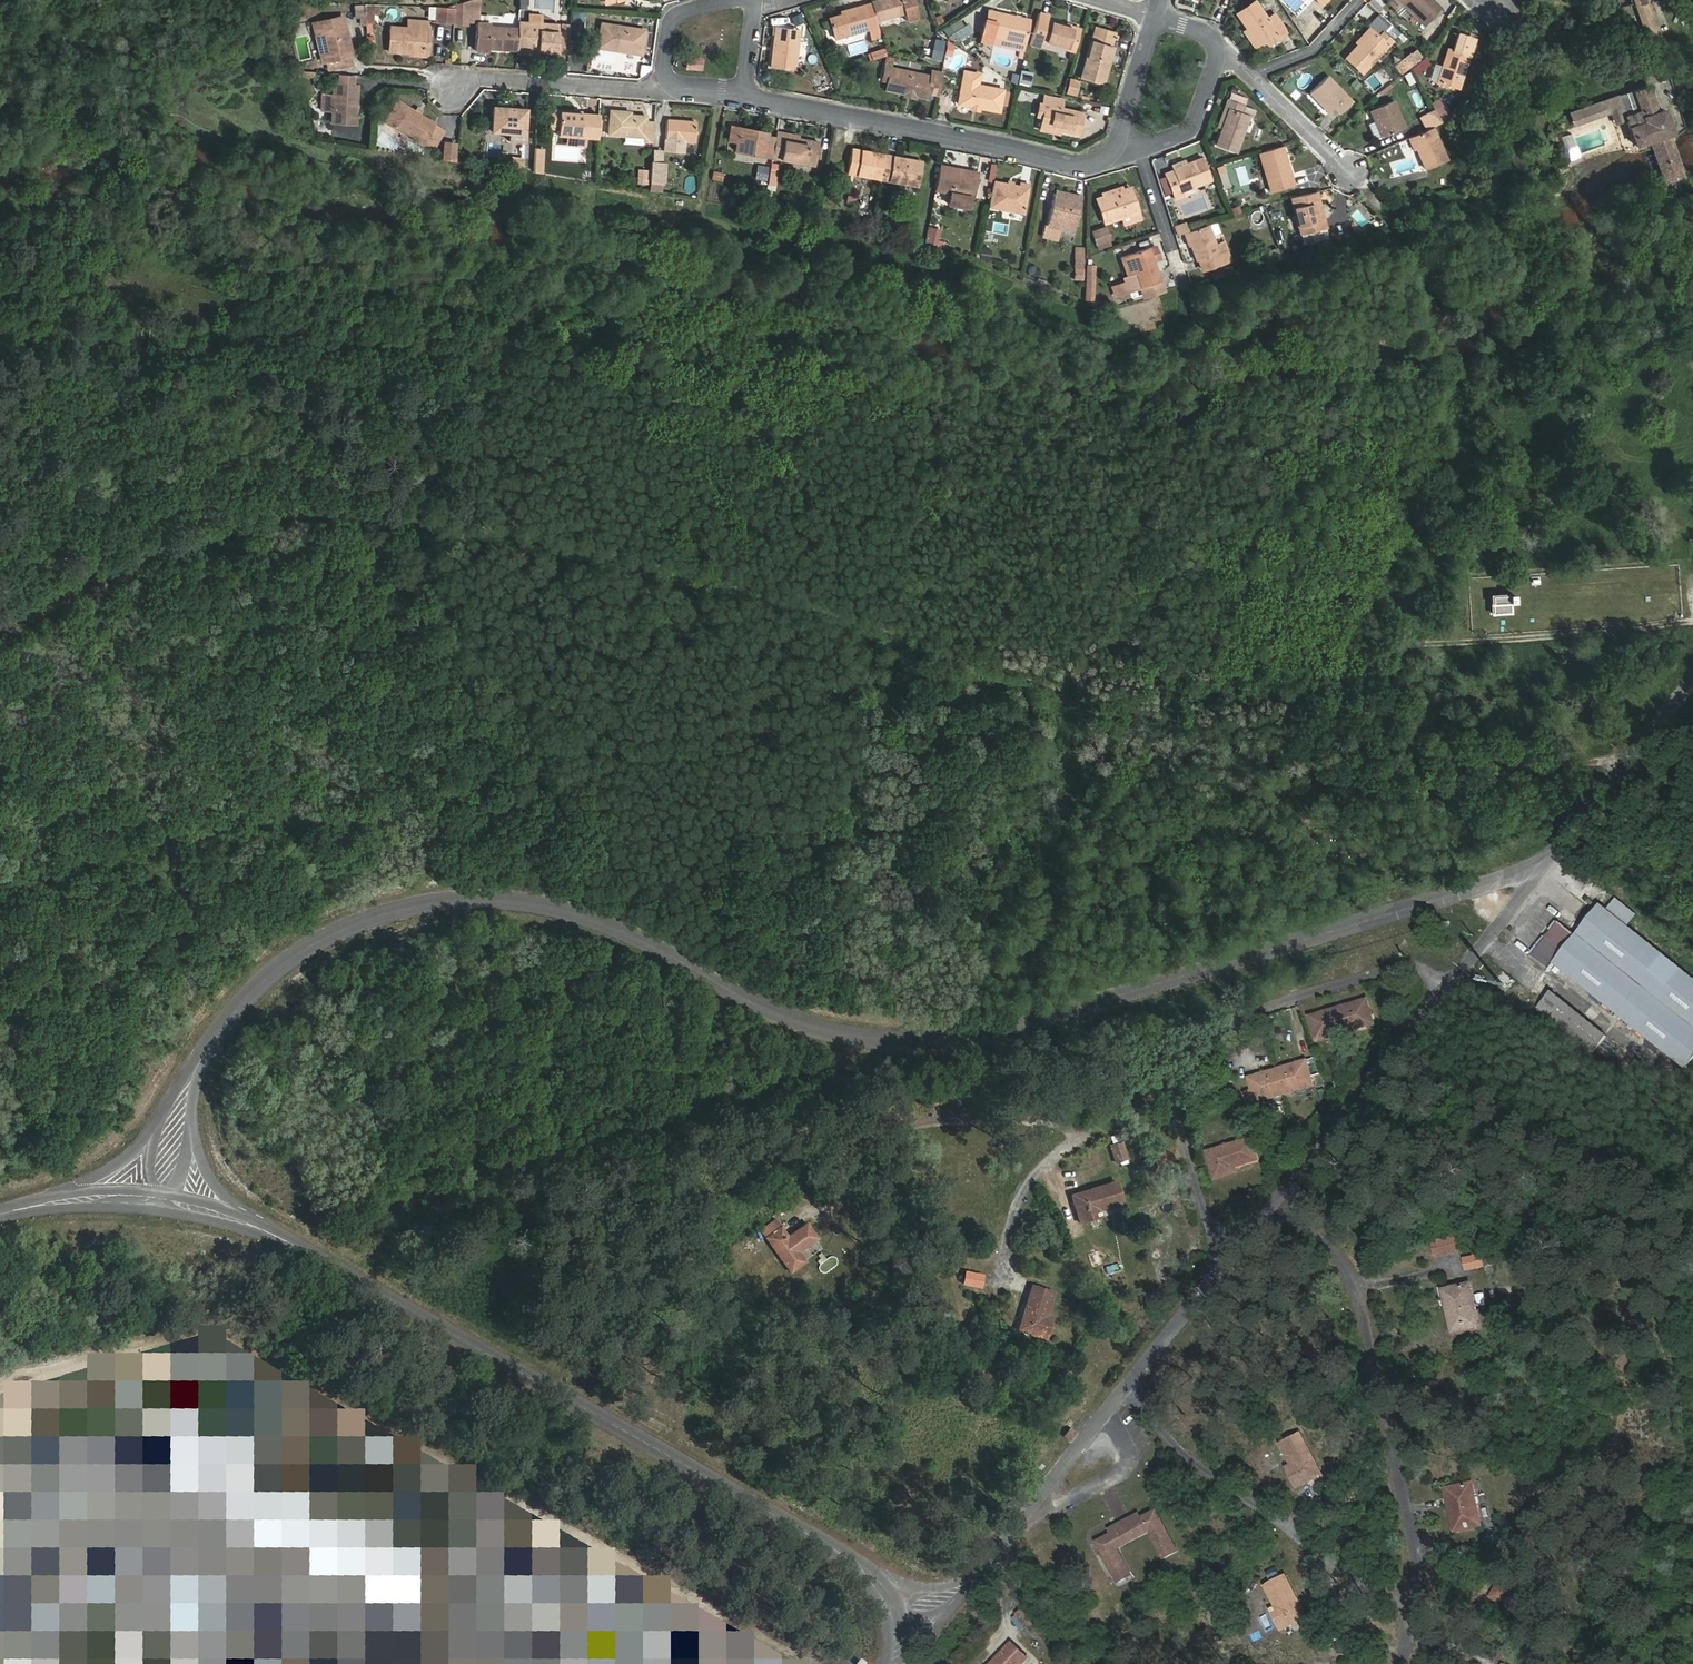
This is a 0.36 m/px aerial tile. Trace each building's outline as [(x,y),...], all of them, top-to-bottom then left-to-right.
[(520,10),(525,10),(526,4),(528,4),(529,0),(521,0),(520,10)] [(914,0),(879,0),(871,2),(871,3),(876,21),(904,13),(906,21),(918,17),(914,0)] [(1388,2),(1396,10),(1401,3),(1425,26),(1441,8),(1433,0),(1390,0),(1388,2)] [(469,1),(456,5),(456,8),(454,22),(454,24),(467,26),(469,1)] [(1275,14),(1268,18),(1255,1),(1237,14),(1258,45),(1277,32),(1280,37),(1287,32),(1275,14)] [(1634,7),(1637,14),(1649,10),(1647,2),(1634,7)] [(845,11),(846,13),(830,18),(835,38),(869,29),(872,38),(880,36),(876,21),(871,3),(845,11)] [(372,15),(380,15),(380,5),(366,5),(364,23),(371,23),(372,15)] [(456,8),(437,7),(436,22),(454,22),(456,8)] [(1649,10),(1637,14),(1647,40),(1659,36),(1649,10)] [(991,42),(992,35),(1025,43),(1030,20),(997,12),(995,22),(985,20),(981,41),(991,42)] [(1074,51),(1081,29),(1048,20),(1049,16),(1039,13),(1030,44),(1039,46),(1041,42),(1074,51)] [(323,63),(326,63),(327,69),(352,64),(350,56),(352,55),(343,16),(314,23),(323,63)] [(409,28),(424,29),(429,30),(429,22),(409,21),(409,28)] [(525,50),(557,52),(559,25),(519,22),(519,29),(518,41),(517,50),(517,52),(525,52),(525,50)] [(961,22),(946,31),(951,38),(966,28),(961,22)] [(518,41),(519,29),(491,27),(491,24),(477,23),(475,50),(489,51),(490,49),(517,50),(518,41)] [(602,24),(598,48),(642,54),(645,30),(602,24)] [(571,26),(562,25),(560,53),(568,53),(571,26)] [(391,27),(389,51),(422,53),(424,29),(409,28),(391,27)] [(800,29),(775,27),(771,66),(795,69),(800,29)] [(1116,33),(1096,28),(1081,77),(1103,84),(1108,67),(1106,66),(1116,33)] [(1388,45),(1371,30),(1346,58),(1362,73),(1388,45)] [(1458,34),(1453,50),(1448,48),(1438,81),(1459,87),(1475,40),(1458,34)] [(943,42),(937,40),(932,58),(940,60),(943,42)] [(1414,53),(1407,60),(1410,63),(1417,57),(1414,53)] [(927,98),(928,92),(937,94),(941,73),(932,71),(931,76),(890,68),(886,90),(904,94),(911,90),(916,96),(927,98)] [(964,71),(958,104),(999,111),(1003,90),(978,85),(980,74),(964,71)] [(354,77),(339,76),(338,84),(346,85),(353,85),(354,77)] [(1353,102),(1328,76),(1310,93),(1329,113),(1335,107),(1341,113),(1353,102)] [(1070,79),(1067,93),(1076,95),(1079,81),(1070,79)] [(333,108),(332,113),(355,115),(358,85),(353,85),(346,85),(338,84),(334,84),(333,94),(322,93),(321,107),(333,108)] [(1685,175),(1663,109),(1656,112),(1648,86),(1634,90),(1640,111),(1625,116),(1618,95),(1579,108),(1584,121),(1610,113),(1616,131),(1629,127),(1631,135),(1635,145),(1651,140),(1665,182),(1685,175)] [(1045,96),(1043,104),(1046,105),(1041,127),(1078,135),(1083,113),(1062,108),(1063,100),(1045,96)] [(1440,99),(1433,103),(1441,119),(1449,115),(1440,99)] [(1393,100),(1370,110),(1382,137),(1405,127),(1393,100)] [(397,101),(384,122),(422,144),(434,147),(445,130),(397,101)] [(1244,106),(1230,101),(1227,109),(1229,110),(1217,144),(1236,151),(1249,117),(1241,114),(1244,106)] [(509,140),(525,142),(527,110),(494,107),(492,132),(510,133),(509,140)] [(1573,125),(1584,121),(1579,108),(1569,111),(1573,125)] [(559,110),(551,109),(549,127),(558,128),(559,112),(559,110)] [(610,110),(609,135),(625,136),(645,137),(644,141),(652,142),(654,122),(646,121),(646,116),(630,115),(631,112),(610,110)] [(1428,130),(1433,128),(1443,124),(1435,111),(1421,117),(1428,130)] [(558,128),(557,134),(568,135),(579,136),(586,137),(597,137),(599,115),(559,112),(558,128)] [(355,115),(332,113),(332,121),(355,123),(355,115)] [(696,122),(667,120),(665,150),(683,153),(684,141),(695,142),(696,122)] [(731,127),(729,140),(737,142),(739,131),(739,128),(731,127)] [(1629,127),(1616,131),(1619,139),(1631,135),(1629,127)] [(1428,130),(1411,137),(1425,169),(1447,160),(1433,128),(1428,130)] [(773,151),(776,138),(767,136),(768,133),(754,131),(754,134),(739,131),(737,142),(735,150),(772,157),(773,151)] [(579,136),(568,135),(568,144),(585,146),(586,137),(579,136)] [(816,165),(820,143),(776,135),(776,138),(773,151),(772,157),(772,158),(816,165)] [(645,137),(625,136),(624,143),(644,144),(644,141),(645,137)] [(445,143),(444,158),(454,159),(455,144),(445,143)] [(1283,146),(1259,153),(1271,192),(1295,185),(1283,146)] [(665,150),(653,149),(649,191),(662,192),(665,150)] [(853,149),(849,173),(881,179),(885,155),(853,149)] [(885,155),(881,179),(917,186),(922,162),(885,155)] [(1184,195),(1183,191),(1212,179),(1203,157),(1174,168),(1176,172),(1167,176),(1168,180),(1169,182),(1173,191),(1176,199),(1184,195)] [(523,160),(510,158),(509,168),(523,169),(523,160)] [(958,172),(958,169),(940,165),(935,190),(951,193),(948,204),(968,207),(970,196),(973,175),(958,172)] [(773,184),(776,168),(770,167),(767,183),(773,184)] [(648,184),(649,170),(638,169),(637,183),(648,184)] [(977,172),(958,169),(958,172),(973,175),(970,196),(973,197),(977,172)] [(723,181),(724,173),(713,171),(712,179),(723,181)] [(1161,183),(1165,194),(1173,191),(1169,182),(1168,180),(1161,183)] [(1021,186),(994,182),(989,207),(1023,213),(1029,185),(1021,183),(1021,186)] [(1130,187),(1097,198),(1105,223),(1139,212),(1130,187)] [(1317,192),(1291,198),(1300,235),(1302,234),(1325,228),(1326,228),(1317,192)] [(1083,197),(1066,193),(1066,196),(1055,193),(1047,226),(1074,232),(1083,197)] [(1208,225),(1186,233),(1196,260),(1198,260),(1202,270),(1230,260),(1226,249),(1218,252),(1208,225)] [(929,244),(936,246),(940,230),(933,228),(929,244)] [(1106,228),(1093,232),(1097,244),(1110,239),(1106,228)] [(1325,228),(1302,234),(1304,244),(1327,238),(1325,228)] [(1110,239),(1097,244),(1099,250),(1112,245),(1110,239)] [(1156,246),(1149,249),(1153,262),(1161,259),(1156,246)] [(1148,248),(1121,257),(1128,276),(1123,278),(1128,292),(1141,287),(1160,280),(1153,262),(1149,249),(1148,248)] [(1230,265),(1218,270),(1220,276),(1233,273),(1230,265)] [(1163,291),(1160,280),(1141,287),(1145,297),(1163,291)] [(1517,599),(1494,599),(1495,616),(1514,616),(1515,609),(1518,609),(1517,599)] [(1601,890),(1575,870),(1566,884),(1590,902),(1601,890)] [(1613,1018),(1683,1073),(1692,1061),(1692,967),(1606,901),(1581,933),(1563,918),(1531,954),(1577,991),(1613,1018)] [(1607,1026),(1546,977),(1533,994),(1594,1042),(1607,1026)] [(1328,1037),(1384,1020),(1375,992),(1320,1009),(1328,1037)] [(1265,1096),(1325,1078),(1318,1052),(1258,1071),(1265,1096)] [(1151,1142),(1145,1122),(1132,1127),(1138,1146),(1151,1142)] [(1263,1127),(1219,1144),(1228,1168),(1249,1160),(1246,1151),(1268,1143),(1263,1127)] [(1172,1158),(1187,1153),(1184,1141),(1168,1147),(1172,1158)] [(1113,1198),(1135,1191),(1128,1166),(1085,1179),(1095,1210),(1115,1204),(1113,1198)] [(805,1259),(826,1252),(822,1234),(797,1241),(793,1226),(774,1230),(787,1275),(807,1269),(805,1259)] [(1473,1249),(1470,1233),(1436,1240),(1439,1255),(1473,1249)] [(1493,1257),(1471,1261),(1474,1276),(1496,1272),(1493,1257)] [(983,1297),(987,1274),(970,1270),(966,1294),(983,1297)] [(1057,1292),(1037,1285),(1019,1335),(1049,1345),(1060,1317),(1049,1314),(1057,1292)] [(1489,1328),(1482,1289),(1456,1295),(1465,1333),(1489,1328)] [(118,1457),(370,1597),(397,1550),(145,1409),(118,1457)] [(26,1555),(88,1442),(43,1417),(0,1497),(0,1541),(26,1555)] [(1302,1466),(1294,1470),(1288,1473),(1297,1492),(1328,1476),(1306,1433),(1291,1441),(1302,1466)] [(1282,1445),(1294,1470),(1302,1466),(1291,1441),(1282,1445)] [(1471,1489),(1465,1448),(1439,1451),(1445,1493),(1471,1489)] [(1112,1533),(1142,1517),(1136,1507),(1107,1522),(1112,1533)] [(1157,1509),(1142,1517),(1112,1533),(1095,1542),(1116,1580),(1133,1571),(1120,1545),(1148,1530),(1162,1555),(1177,1547),(1157,1509)] [(228,1663),(253,1663),(280,1614),(102,1517),(66,1581),(96,1597),(116,1560),(174,1592),(165,1608),(184,1618),(192,1603),(237,1628),(220,1659),(228,1663)] [(1285,1601),(1277,1606),(1272,1609),(1282,1627),(1311,1612),(1290,1570),(1274,1578),(1285,1601)] [(1265,1581),(1277,1606),(1285,1601),(1274,1578),(1265,1581)] [(1337,1627),(1337,1648),(1352,1648),(1353,1628),(1337,1627)] [(991,1663),(1030,1663),(1039,1653),(1017,1634),(991,1663)]
